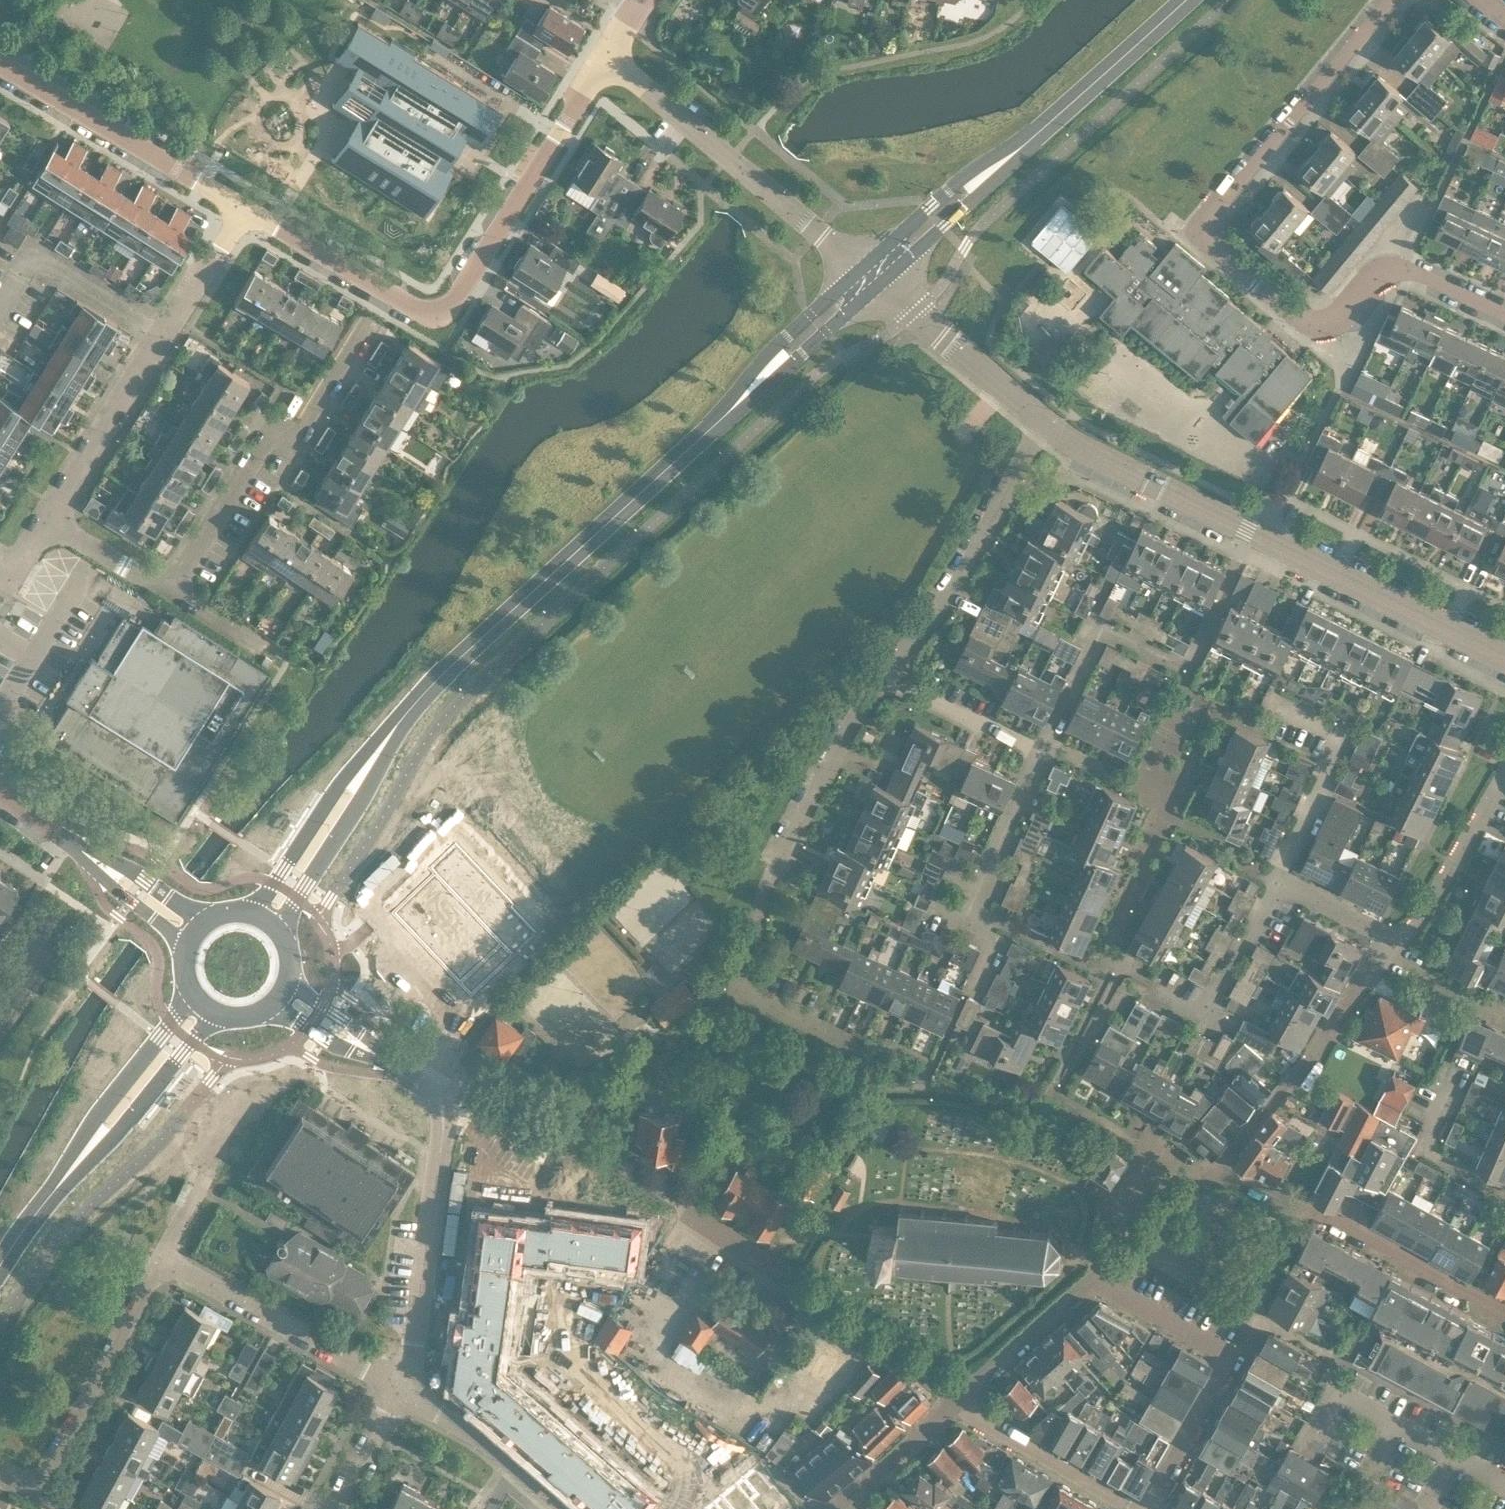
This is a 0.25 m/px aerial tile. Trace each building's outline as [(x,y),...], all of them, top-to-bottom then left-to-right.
[(415,4),(409,0),(407,0),(400,12),(407,17),(415,4)] [(484,18),(494,0),(468,0),(464,6),(484,18)] [(567,0),(549,0),(562,8),(567,0)] [(753,18),(764,0),(742,0),(744,2),(729,26),(748,38),(758,22),(753,18)] [(847,3),(858,5),(857,10),(862,11),(863,4),(870,7),(873,1),(873,0),(848,0),(847,3)] [(415,4),(407,17),(416,22),(424,9),(415,4)] [(525,18),(515,34),(530,43),(537,33),(567,52),(583,26),(549,5),(536,25),(525,18)] [(389,15),(375,7),(370,15),(384,23),(389,15)] [(1451,23),(1443,33),(1424,17),(1409,36),(1444,66),(1460,48),(1478,63),(1487,53),(1451,23)] [(332,157),(331,159),(424,216),(425,215),(422,213),(450,168),(452,170),(453,168),(444,162),(460,136),(476,145),(479,147),(480,146),(477,144),(498,111),(501,112),(502,111),(413,56),(415,52),(391,38),(389,41),(357,22),(356,23),(360,25),(339,59),(336,57),(335,58),(338,60),(356,71),(335,105),(332,103),(331,104),(334,106),(358,121),(335,159),(332,157)] [(445,40),(452,26),(444,22),(437,35),(445,40)] [(452,26),(445,40),(453,44),(461,31),(452,26)] [(524,54),(530,43),(515,34),(506,49),(516,56),(503,76),(538,98),(554,72),(524,54)] [(1398,41),(1390,51),(1394,54),(1392,56),(1416,76),(1425,83),(1433,74),(1435,76),(1444,66),(1409,36),(1402,44),(1398,41)] [(879,39),(869,37),(869,42),(868,47),(877,49),(879,39)] [(866,51),(867,52),(867,51),(868,47),(869,42),(861,40),(859,50),(866,51)] [(1493,43),(1491,47),(1500,51),(1502,47),(1493,43)] [(1484,61),(1494,67),(1500,54),(1490,49),(1484,61)] [(1377,75),(1376,76),(1372,73),(1364,83),(1368,86),(1361,94),(1385,113),(1385,114),(1396,123),(1404,115),(1392,105),(1401,94),(1377,75)] [(1488,99),(1489,99),(1499,104),(1502,99),(1504,101),(1504,76),(1500,74),(1488,99)] [(1413,89),(1439,110),(1447,101),(1421,80),(1413,89)] [(744,95),(732,84),(724,93),(735,104),(744,95)] [(1439,110),(1413,89),(1405,99),(1431,120),(1439,110)] [(1361,94),(1345,113),(1374,137),(1374,136),(1380,142),(1396,123),(1385,114),(1385,113),(1361,94)] [(10,122),(0,116),(0,138),(10,122)] [(1491,148),(1503,154),(1504,149),(1504,132),(1500,129),(1491,148)] [(1330,131),(1314,150),(1338,170),(1338,171),(1345,178),(1355,166),(1347,160),(1354,151),(1330,131)] [(1366,146),(1392,167),(1399,158),(1380,142),(1374,136),(1374,137),(1366,146)] [(50,193),(67,204),(88,171),(78,164),(88,148),(74,140),(69,149),(75,153),(50,193)] [(572,178),(574,179),(565,192),(597,213),(587,230),(599,238),(611,218),(633,184),(613,172),(620,161),(594,144),(588,154),(584,151),(575,166),(578,168),(572,178)] [(1392,167),(1366,146),(1358,155),(1383,177),(1392,167)] [(64,155),(54,148),(32,182),(50,193),(75,153),(69,149),(64,155)] [(1303,155),(1295,165),(1299,168),(1297,169),(1322,190),(1322,189),(1327,193),(1319,202),(1345,223),(1352,214),(1351,214),(1330,196),(1345,178),(1338,171),(1338,170),(1314,150),(1307,158),(1303,155)] [(30,171),(39,157),(30,151),(22,165),(30,171)] [(1490,156),(1485,166),(1493,169),(1498,159),(1491,156),(1490,156)] [(1493,169),(1502,174),(1504,175),(1504,163),(1498,159),(1493,169)] [(85,215),(102,226),(122,193),(112,186),(122,170),(108,162),(103,170),(110,175),(85,215)] [(67,204),(85,215),(110,175),(103,170),(98,177),(88,171),(67,204)] [(1400,172),(1392,182),(1410,196),(1418,187),(1400,172)] [(18,190),(24,180),(18,176),(11,186),(18,190)] [(1392,182),(1388,187),(1384,192),(1401,207),(1410,196),(1392,182)] [(136,248),(157,215),(147,208),(157,192),(143,184),(137,193),(144,197),(119,237),(136,248)] [(633,184),(611,218),(625,226),(632,215),(652,228),(650,231),(650,234),(650,238),(653,241),(659,245),(665,236),(681,211),(647,189),(645,192),(633,184)] [(18,190),(11,186),(9,185),(0,199),(0,200),(8,205),(18,190)] [(1281,188),(1266,207),(1291,228),(1306,209),(1281,188)] [(1384,192),(1376,201),(1394,216),(1401,207),(1384,192)] [(122,193),(102,226),(119,237),(144,197),(137,193),(133,199),(122,193)] [(1442,194),(1431,217),(1432,217),(1440,221),(1434,233),(1434,234),(1457,244),(1468,219),(1473,208),(1443,194),(1442,194)] [(1368,210),(1385,226),(1394,216),(1376,201),(1368,210)] [(1345,223),(1319,202),(1311,212),(1336,234),(1345,223)] [(1061,205),(1031,241),(1044,252),(1050,256),(1068,271),(1098,235),(1079,220),(1074,215),(1061,205)] [(171,270),(192,237),(181,230),(191,215),(177,206),(172,215),(179,219),(154,259),(171,270)] [(1250,227),(1264,239),(1257,248),(1297,281),(1305,271),(1275,247),(1291,228),(1266,207),(1250,227)] [(1468,219),(1457,244),(1478,254),(1495,219),(1473,208),(1468,219)] [(1368,210),(1360,220),(1377,235),(1385,226),(1368,210)] [(168,221),(157,215),(136,248),(154,259),(179,219),(172,215),(168,221)] [(19,226),(32,234),(38,226),(24,217),(19,226)] [(535,217),(530,226),(544,234),(549,225),(535,217)] [(1478,254),(1501,265),(1504,257),(1504,223),(1495,219),(1478,254)] [(1360,220),(1352,229),(1370,244),(1377,235),(1360,220)] [(12,224),(3,238),(18,247),(26,233),(12,224)] [(1362,254),(1366,249),(1370,244),(1352,229),(1344,239),(1362,254)] [(1114,297),(1099,315),(1121,334),(1130,323),(1197,379),(1211,363),(1218,369),(1215,372),(1239,392),(1220,415),(1253,443),(1285,405),(1311,375),(1263,334),(1265,332),(1244,315),(1227,301),(1228,300),(1200,276),(1205,270),(1173,243),(1155,265),(1146,257),(1155,247),(1138,232),(1115,259),(1102,248),(1083,270),(1114,297)] [(67,256),(67,255),(73,247),(59,238),(54,248),(67,256)] [(1344,239),(1336,249),(1354,263),(1362,254),(1344,239)] [(571,271),(578,260),(554,245),(547,255),(529,245),(512,272),(536,288),(533,293),(544,300),(565,268),(571,271)] [(1336,249),(1328,259),(1345,273),(1354,263),(1336,249)] [(272,264),(277,257),(266,250),(261,257),(272,264)] [(1328,259),(1320,268),(1338,283),(1345,273),(1328,259)] [(101,278),(103,275),(104,273),(107,269),(93,260),(88,270),(101,278)] [(107,269),(104,273),(114,280),(121,270),(110,263),(107,269)] [(1312,277),(1326,289),(1330,292),(1338,283),(1320,268),(1312,277)] [(305,284),(309,276),(298,269),(293,277),(305,284)] [(254,270),(235,302),(257,315),(276,283),(254,270)] [(309,276),(305,284),(315,289),(320,282),(309,276)] [(128,282),(122,291),(135,299),(138,295),(141,291),(128,282)] [(257,315),(278,328),(298,295),(276,283),(257,315)] [(618,287),(611,297),(618,301),(624,291),(618,287)] [(138,295),(138,296),(150,304),(153,298),(141,291),(138,295)] [(348,309),(353,301),(342,294),(337,302),(348,309)] [(298,295),(278,328),(300,341),(320,308),(298,295)] [(117,326),(78,300),(70,312),(77,316),(73,323),(113,348),(118,341),(111,336),(117,326)] [(476,329),(477,329),(470,339),(488,350),(490,347),(505,357),(508,352),(516,358),(525,344),(532,349),(549,322),(539,316),(519,304),(511,318),(491,305),(476,329)] [(1376,338),(1407,353),(1424,317),(1401,306),(1396,317),(1388,313),(1376,338)] [(342,321),(320,308),(300,341),(322,354),(342,321)] [(1407,353),(1404,358),(1414,363),(1416,358),(1428,363),(1446,327),(1448,322),(1434,316),(1432,320),(1424,317),(1407,353)] [(109,355),(113,348),(73,323),(69,330),(62,325),(56,335),(96,360),(102,350),(109,355)] [(41,328),(34,324),(28,334),(35,338),(41,328)] [(1468,337),(1446,327),(1428,363),(1450,374),(1451,373),(1468,337)] [(564,331),(557,343),(569,351),(576,339),(564,331)] [(52,357),(92,382),(96,375),(89,371),(96,360),(56,335),(49,347),(56,351),(52,357)] [(1468,337),(1451,373),(1472,384),(1470,388),(1471,388),(1490,348),(1468,337)] [(380,340),(373,351),(381,356),(388,345),(380,340)] [(420,340),(416,346),(425,352),(440,362),(444,355),(420,340)] [(408,342),(394,364),(430,387),(436,391),(450,368),(440,362),(425,352),(416,346),(408,342)] [(1490,348),(1471,388),(1493,398),(1504,372),(1504,355),(1490,348)] [(373,351),(367,362),(374,366),(381,356),(373,351)] [(211,375),(204,386),(236,406),(250,384),(219,364),(220,362),(211,356),(202,369),(211,375)] [(34,370),(74,395),(80,385),(88,389),(92,382),(52,357),(47,364),(41,360),(34,370)] [(394,364),(381,385),(413,405),(426,413),(428,410),(424,408),(428,400),(424,397),(429,389),(430,387),(394,364)] [(34,370),(23,388),(30,392),(50,405),(70,417),(75,410),(67,406),(74,395),(34,370)] [(1493,398),(1504,404),(1504,372),(1493,398)] [(353,383),(347,394),(355,399),(361,388),(353,383)] [(381,385),(368,407),(400,427),(413,405),(381,385)] [(223,427),(236,406),(204,386),(191,407),(223,427)] [(1385,397),(1380,407),(1398,416),(1403,405),(1398,403),(1403,391),(1391,386),(1385,397)] [(13,405),(18,396),(8,390),(3,398),(13,405)] [(32,418),(52,430),(59,419),(66,424),(70,417),(30,392),(26,399),(19,395),(18,396),(13,405),(12,405),(33,418),(32,418)] [(254,403),(262,407),(268,397),(261,392),(254,403)] [(1380,407),(1385,397),(1377,393),(1372,404),(1380,407)] [(347,394),(340,405),(348,410),(355,399),(347,394)] [(32,418),(33,418),(12,405),(13,405),(3,398),(0,396),(0,421),(28,439),(33,432),(26,428),(32,418)] [(150,397),(145,406),(154,411),(159,403),(150,397)] [(1368,424),(1375,411),(1362,405),(1356,419),(1368,424)] [(177,428),(209,449),(223,427),(191,407),(177,428)] [(368,407),(354,428),(386,448),(400,427),(368,407)] [(1424,428),(1430,417),(1412,409),(1407,420),(1424,428)] [(1373,427),(1377,429),(1382,427),(1384,423),(1382,419),(1378,417),(1373,420),(1371,423),(1373,427)] [(1430,417),(1424,428),(1443,437),(1448,426),(1430,417)] [(1471,422),(1468,420),(1463,430),(1475,435),(1480,426),(1471,422)] [(28,439),(0,421),(0,445),(11,452),(17,442),(24,446),(28,439)] [(240,424),(234,434),(241,439),(248,428),(240,424)] [(162,432),(154,443),(196,470),(209,449),(177,428),(172,425),(166,434),(162,432)] [(320,436),(328,441),(334,431),(327,426),(320,436)] [(1419,432),(1408,427),(1404,437),(1415,442),(1419,432)] [(341,449),(373,469),(386,448),(354,428),(341,449)] [(1456,429),(1451,441),(1469,449),(1474,438),(1456,429)] [(1342,442),(1321,432),(1305,464),(1317,470),(1312,480),(1336,491),(1352,458),(1337,451),(1342,442)] [(227,445),(234,450),(241,439),(234,434),(227,445)] [(328,441),(320,436),(313,447),(321,452),(328,441)] [(1477,453),(1482,442),(1474,438),(1469,449),(1477,453)] [(196,470),(154,443),(148,454),(152,457),(145,467),(151,471),(183,491),(196,470)] [(11,452),(0,445),(0,469),(7,474),(11,467),(4,462),(11,452)] [(1352,458),(1336,491),(1357,502),(1362,492),(1373,497),(1389,465),(1370,456),(1371,455),(1357,448),(1352,458)] [(1460,463),(1464,454),(1452,448),(1448,457),(1460,463)] [(327,471),(360,491),(373,469),(341,449),(327,471)] [(1464,454),(1460,463),(1475,469),(1479,461),(1464,454)] [(1389,465),(1373,497),(1385,503),(1380,513),(1402,524),(1419,491),(1404,484),(1409,475),(1389,465)] [(214,466),(207,477),(215,481),(221,471),(214,466)] [(308,473),(300,468),(293,479),(301,484),(308,473)] [(169,512),(183,491),(151,471),(137,492),(169,512)] [(327,471),(314,492),(319,495),(315,501),(351,524),(362,507),(353,501),(360,491),(327,471)] [(200,488),(208,493),(215,481),(207,477),(200,488)] [(1473,501),(1490,505),(1494,490),(1477,485),(1473,501)] [(114,506),(104,522),(136,542),(145,528),(155,534),(169,512),(137,492),(128,486),(115,507),(114,506)] [(1402,524),(1424,535),(1445,493),(1433,487),(1428,496),(1419,491),(1402,524)] [(1424,535),(1446,545),(1463,513),(1453,508),(1458,499),(1445,493),(1424,535)] [(85,507),(97,514),(104,503),(92,495),(85,507)] [(286,511),(291,503),(292,502),(281,495),(275,504),(286,511)] [(1058,500),(1047,522),(1086,542),(1087,541),(1095,545),(1099,536),(1091,532),(1097,520),(1098,516),(1097,511),(1095,507),(1092,505),(1088,504),(1084,504),(1080,507),(1077,510),(1058,500)] [(1463,513),(1446,545),(1470,557),(1472,555),(1482,560),(1502,521),(1481,511),(1467,504),(1463,513)] [(379,513),(386,517),(390,511),(383,506),(379,513)] [(187,509),(180,519),(188,524),(194,513),(187,509)] [(241,556),(263,570),(290,529),(269,515),(241,556)] [(319,532),(324,524),(312,516),(307,524),(319,532)] [(173,530),(181,535),(188,524),(180,519),(173,530)] [(411,526),(399,519),(392,531),(403,538),(411,526)] [(1482,560),(1493,565),(1492,568),(1504,574),(1504,522),(1502,521),(1482,560)] [(1076,563),(1086,542),(1047,522),(1037,541),(1037,542),(1068,557),(1068,559),(1076,563)] [(324,524),(319,532),(329,538),(334,530),(324,524)] [(290,529),(263,570),(273,577),(276,572),(287,579),(291,574),(311,543),(290,529)] [(1139,589),(1143,581),(1163,541),(1141,530),(1136,541),(1137,541),(1126,563),(1122,571),(1118,579),(1139,589)] [(1136,541),(1124,535),(1116,531),(1106,551),(1114,555),(1113,556),(1126,563),(1137,541),(1136,541)] [(1029,538),(1018,560),(1058,579),(1068,559),(1068,557),(1037,542),(1037,541),(1029,538)] [(1163,541),(1143,581),(1163,591),(1183,551),(1163,541)] [(333,557),(311,543),(291,574),(312,589),(333,557)] [(361,559),(365,551),(355,544),(350,551),(361,559)] [(1163,591),(1184,602),(1204,561),(1183,551),(1163,591)] [(1103,577),(1115,582),(1116,583),(1118,579),(1122,571),(1126,563),(1113,556),(1103,577)] [(333,557),(312,589),(333,603),(354,571),(333,557)] [(1008,581),(1047,600),(1058,579),(1018,560),(1008,581)] [(1206,612),(1226,572),(1204,561),(1184,602),(1206,612)] [(1220,626),(1210,646),(1211,646),(1231,656),(1246,627),(1266,587),(1254,580),(1245,598),(1239,611),(1229,607),(1220,626)] [(994,586),(983,609),(1019,627),(1025,615),(1037,620),(1047,600),(1008,581),(1003,590),(994,586)] [(1094,597),(1098,588),(1090,584),(1085,593),(1094,597)] [(1252,666),(1272,627),(1262,623),(1277,592),(1266,587),(1231,656),(1252,666)] [(221,602),(225,596),(219,592),(215,598),(221,602)] [(1084,592),(1074,611),(1084,616),(1085,617),(1091,607),(1089,606),(1094,597),(1085,593),(1084,592)] [(1272,627),(1252,666),(1274,677),(1280,665),(1289,646),(1308,607),(1296,601),(1281,632),(1272,627)] [(243,620),(250,610),(241,604),(234,614),(243,620)] [(1308,607),(1289,646),(1302,652),(1300,658),(1307,661),(1310,656),(1329,618),(1308,607)] [(1014,637),(1019,627),(983,609),(953,668),(993,688),(1004,666),(1003,666),(988,659),(1001,632),(1014,637)] [(1116,609),(1112,619),(1121,623),(1126,614),(1116,609)] [(70,700),(45,739),(146,803),(176,821),(269,674),(239,654),(175,614),(160,640),(122,616),(96,659),(91,655),(65,697),(70,700)] [(1126,614),(1121,623),(1131,628),(1135,618),(1126,614)] [(1310,656),(1307,661),(1315,665),(1317,660),(1330,666),(1350,628),(1329,618),(1310,656)] [(1033,638),(1032,640),(1038,643),(1045,629),(1039,626),(1033,638)] [(1350,628),(1330,666),(1344,673),(1341,678),(1349,682),(1351,676),(1371,638),(1350,628)] [(1158,629),(1153,638),(1154,639),(1164,644),(1168,634),(1158,629)] [(333,635),(324,630),(313,646),(322,652),(333,635)] [(1168,634),(1164,644),(1170,647),(1172,648),(1177,638),(1168,634)] [(1059,639),(1054,649),(1075,659),(1081,646),(1071,641),(1060,636),(1059,639)] [(1351,676),(1349,682),(1356,686),(1359,680),(1372,687),(1391,648),(1371,638),(1351,676)] [(1391,648),(1372,687),(1394,697),(1397,690),(1408,695),(1422,666),(1411,661),(1412,658),(1391,648)] [(1116,653),(1112,662),(1122,667),(1127,659),(1116,653)] [(1004,667),(993,688),(1004,693),(1000,701),(1022,712),(1039,679),(1025,672),(1028,667),(1009,658),(1004,667)] [(1127,659),(1122,667),(1131,672),(1136,663),(1127,659)] [(1149,665),(1140,683),(1151,688),(1160,693),(1168,678),(1159,673),(1160,671),(1159,670),(1149,665)] [(1274,677),(1271,683),(1282,688),(1282,687),(1292,692),(1297,682),(1288,677),(1291,670),(1280,665),(1274,677)] [(1448,712),(1442,724),(1441,728),(1462,738),(1482,696),(1422,666),(1408,695),(1421,701),(1422,699),(1448,712)] [(1022,712),(1042,721),(1059,688),(1060,689),(1066,677),(1054,671),(1048,683),(1039,679),(1022,712)] [(1297,682),(1292,692),(1301,697),(1301,698),(1312,703),(1321,685),(1309,680),(1306,687),(1297,682)] [(1325,708),(1333,712),(1338,703),(1329,698),(1333,691),(1321,685),(1312,703),(1324,709),(1325,708)] [(1088,736),(1094,724),(1104,704),(1083,693),(1067,725),(1088,736)] [(1347,707),(1338,703),(1333,712),(1343,717),(1342,718),(1353,724),(1362,706),(1351,701),(1347,707)] [(1108,746),(1119,724),(1124,714),(1104,704),(1094,724),(1088,736),(1108,746)] [(1129,756),(1145,725),(1150,715),(1141,710),(1136,720),(1124,714),(1119,724),(1108,746),(1129,756)] [(1462,738),(1441,728),(1433,724),(1428,735),(1419,731),(1409,751),(1421,757),(1421,758),(1453,774),(1463,752),(1456,749),(1462,738)] [(925,760),(951,771),(964,748),(914,725),(889,779),(916,790),(922,778),(918,776),(925,760)] [(1236,729),(1226,751),(1259,766),(1260,763),(1268,767),(1269,767),(1272,759),(1264,755),(1269,744),(1251,736),(1236,729)] [(1367,731),(1363,740),(1377,748),(1381,739),(1376,736),(1367,731)] [(1360,738),(1354,751),(1372,759),(1377,748),(1363,740),(1360,738)] [(964,748),(951,771),(949,775),(962,781),(957,793),(979,803),(994,770),(972,760),(975,753),(964,748)] [(1250,786),(1259,766),(1226,751),(1217,772),(1250,786)] [(1411,778),(1443,794),(1453,774),(1421,758),(1421,757),(1409,751),(1405,760),(1417,766),(1411,778)] [(1294,754),(1290,764),(1301,769),(1309,773),(1310,774),(1311,774),(1315,763),(1297,755),(1294,754)] [(1361,766),(1352,762),(1346,773),(1356,777),(1361,766)] [(1290,764),(1285,775),(1294,778),(1302,782),(1305,783),(1309,773),(1301,769),(1290,764)] [(979,803),(999,812),(1014,779),(994,770),(979,803)] [(1217,772),(1208,792),(1241,807),(1242,806),(1250,810),(1259,790),(1250,786),(1217,772)] [(1346,773),(1343,780),(1342,783),(1351,787),(1356,777),(1346,773)] [(1389,793),(1401,799),(1433,814),(1443,794),(1411,778),(1399,773),(1389,793)] [(1051,777),(1047,787),(1057,791),(1061,782),(1051,777)] [(1294,778),(1290,788),(1298,792),(1302,782),(1294,778)] [(864,807),(904,825),(910,811),(915,813),(924,794),(916,790),(889,779),(885,788),(875,784),(864,807)] [(1085,806),(1093,810),(1125,824),(1135,804),(1095,786),(1085,806)] [(1046,788),(1042,797),(1052,801),(1056,793),(1057,791),(1047,787),(1046,788)] [(1208,792),(1204,800),(1214,804),(1209,815),(1232,826),(1227,837),(1240,843),(1248,825),(1244,823),(1250,810),(1242,806),(1241,807),(1208,792)] [(1296,806),(1278,798),(1274,807),(1280,810),(1275,821),(1285,826),(1290,814),(1292,815),(1296,806)] [(1391,819),(1423,835),(1433,814),(1401,799),(1391,819)] [(1352,836),(1363,813),(1335,800),(1301,871),(1342,891),(1352,870),(1351,869),(1335,861),(1348,835),(1352,836)] [(854,828),(894,846),(904,825),(864,807),(854,828)] [(1084,831),(1116,846),(1125,824),(1093,810),(1084,831)] [(1032,818),(1028,827),(1038,831),(1042,823),(1032,818)] [(1385,824),(1375,819),(1371,828),(1381,833),(1385,824)] [(1259,838),(1275,845),(1278,846),(1283,835),(1281,834),(1285,826),(1275,821),(1271,829),(1264,826),(1259,838)] [(965,832),(954,827),(949,838),(960,843),(963,838),(965,832)] [(1026,831),(1023,836),(1040,844),(1044,834),(1038,831),(1028,827),(1026,831)] [(854,828),(845,848),(878,863),(885,866),(894,846),(854,828)] [(1084,831),(1074,853),(1084,858),(1085,857),(1106,866),(1107,865),(1117,870),(1118,870),(1123,859),(1112,854),(1116,846),(1084,831)] [(1404,844),(1413,849),(1418,840),(1408,835),(1404,844)] [(953,845),(943,841),(938,851),(948,856),(949,854),(952,847),(953,845)] [(406,899),(391,913),(450,975),(470,997),(483,985),(537,934),(511,907),(513,904),(511,902),(477,866),(455,843),(436,861),(428,868),(432,873),(406,899)] [(878,863),(845,848),(838,845),(828,867),(867,885),(878,863)] [(1184,846),(1173,866),(1204,884),(1216,864),(1184,846)] [(1496,865),(1504,869),(1504,847),(1496,865)] [(972,849),(968,858),(977,862),(980,855),(981,853),(972,849)] [(1084,858),(1076,877),(1108,892),(1117,870),(1107,865),(1106,866),(1085,857),(1084,858)] [(1342,891),(1361,900),(1377,869),(1356,858),(1351,869),(1352,870),(1342,891)] [(1021,864),(1016,874),(1027,879),(1032,866),(1022,862),(1021,864)] [(1488,887),(1488,885),(1504,894),(1504,869),(1496,865),(1485,886),(1488,887)] [(1194,903),(1204,884),(1173,866),(1162,885),(1194,903)] [(828,867),(813,899),(838,910),(842,912),(848,899),(859,904),(867,885),(828,867)] [(1361,900),(1383,911),(1399,879),(1377,869),(1361,900)] [(923,884),(924,885),(933,889),(938,879),(928,874),(923,884)] [(1016,874),(1013,882),(1023,886),(1027,879),(1016,874)] [(1068,894),(1067,898),(1099,913),(1108,892),(1076,877),(1068,894)] [(3,933),(20,907),(10,900),(17,890),(0,879),(0,931),(3,933)] [(1253,895),(1258,886),(1248,880),(1243,889),(1239,887),(1232,899),(1249,909),(1256,897),(1253,895)] [(930,897),(933,889),(924,885),(923,884),(920,893),(930,897)] [(1183,922),(1194,903),(1162,885),(1151,905),(1183,922)] [(1498,917),(1504,921),(1504,894),(1488,885),(1488,887),(1477,907),(1467,926),(1458,945),(1447,966),(1487,987),(1490,982),(1489,981),(1497,965),(1478,955),(1488,936),(1498,917)] [(1044,911),(1043,911),(1090,933),(1099,913),(1067,898),(1068,894),(1060,890),(1056,899),(1064,903),(1058,917),(1044,911)] [(791,947),(844,971),(854,950),(856,945),(843,939),(841,943),(826,936),(838,910),(813,899),(791,947)] [(1140,925),(1172,942),(1173,939),(1182,944),(1186,938),(1177,933),(1183,922),(1151,905),(1140,925)] [(1009,919),(1008,920),(1017,924),(1022,913),(1022,912),(1020,911),(1014,908),(1013,909),(1009,919)] [(1080,954),(1090,933),(1043,911),(1040,920),(1054,926),(1048,939),(1080,954)] [(1233,911),(1226,922),(1235,927),(1241,916),(1233,911)] [(881,919),(870,915),(866,924),(876,929),(881,919)] [(1326,965),(1318,979),(1317,980),(1339,992),(1362,952),(1304,919),(1288,946),(1300,954),(1302,951),(1326,965)] [(1226,922),(1222,929),(1231,934),(1235,927),(1226,922)] [(1160,962),(1172,942),(1140,925),(1129,945),(1160,962)] [(902,929),(897,938),(907,943),(912,934),(902,929)] [(912,934),(907,943),(917,947),(918,946),(922,938),(912,934)] [(948,938),(944,948),(953,952),(957,942),(950,939),(948,938)] [(1003,966),(1013,970),(1018,960),(1024,963),(1030,950),(1024,947),(1013,941),(1006,954),(1008,955),(1003,966)] [(957,942),(953,952),(962,956),(967,947),(957,942)] [(962,956),(959,965),(971,970),(980,949),(969,944),(967,947),(962,956)] [(866,955),(854,950),(844,971),(839,982),(860,992),(875,959),(880,949),(870,945),(866,955)] [(1490,982),(1504,989),(1504,949),(1497,965),(1489,981),(1490,982)] [(1210,950),(1204,960),(1213,965),(1219,954),(1210,950)] [(1250,960),(1247,966),(1256,971),(1262,961),(1262,960),(1253,955),(1252,956),(1250,960)] [(881,1001),(896,969),(875,959),(860,992),(881,1001)] [(1204,960),(1199,970),(1208,975),(1208,973),(1213,965),(1204,960)] [(1089,980),(1056,964),(1046,986),(1078,1002),(1089,980)] [(1009,978),(1013,970),(1003,966),(999,973),(997,972),(991,985),(1009,994),(1015,981),(1009,978)] [(1244,970),(1242,974),(1252,980),(1256,971),(1247,966),(1244,970)] [(896,969),(881,1001),(901,1010),(916,978),(896,969)] [(916,978),(901,1010),(922,1020),(937,987),(941,978),(920,969),(916,978)] [(1299,969),(1288,988),(1297,993),(1296,994),(1320,1008),(1327,1012),(1339,992),(1317,980),(1318,979),(1308,974),(1299,969)] [(696,981),(701,988),(710,981),(706,974),(696,981)] [(650,1005),(665,1025),(699,1000),(684,980),(650,1005)] [(1281,984),(1270,1004),(1279,1009),(1310,1026),(1320,1008),(1296,994),(1297,993),(1288,988),(1281,984)] [(943,1029),(961,989),(952,985),(949,993),(937,987),(922,1020),(943,1029)] [(988,996),(983,1006),(993,1011),(998,1001),(1004,1004),(1009,994),(991,985),(986,995),(988,996)] [(1046,986),(1037,1005),(1036,1007),(1068,1022),(1078,1002),(1046,986)] [(1227,1000),(1225,1004),(1235,1010),(1240,1001),(1230,995),(1227,1000)] [(1418,1033),(1425,1017),(1380,996),(1373,1011),(1370,1010),(1357,1039),(1398,1058),(1411,1030),(1418,1033)] [(966,1029),(979,1004),(967,999),(955,1024),(966,1029)] [(1033,1013),(1027,1026),(1027,1027),(1038,1033),(1058,1043),(1068,1022),(1036,1007),(1037,1005),(1030,1001),(1026,1009),(1033,1013)] [(1147,1040),(1152,1030),(1157,1033),(1167,1015),(1162,1012),(1160,1015),(1149,1009),(1151,1006),(1141,1001),(1123,1032),(1110,1025),(1082,1073),(1123,1096),(1135,1075),(1133,1073),(1118,1065),(1136,1034),(1147,1040)] [(1279,1009),(1268,1029),(1298,1047),(1299,1045),(1310,1026),(1279,1009)] [(526,1029),(523,1034),(496,1015),(477,1042),(510,1065),(511,1066),(533,1033),(526,1029)] [(1487,1025),(1488,1022),(1481,1019),(1478,1020),(1476,1019),(1471,1017),(1452,1059),(1475,1069),(1484,1048),(1504,1056),(1504,1057),(1504,1032),(1487,1025)] [(1243,1020),(1236,1034),(1267,1051),(1274,1038),(1243,1020)] [(1019,1074),(1038,1033),(1027,1027),(1027,1026),(1017,1022),(1009,1039),(981,1025),(969,1049),(1019,1074)] [(1176,1023),(1171,1033),(1180,1038),(1185,1028),(1176,1023)] [(1180,1038),(1190,1043),(1187,1049),(1198,1055),(1208,1038),(1196,1031),(1194,1033),(1185,1028),(1180,1038)] [(1221,1057),(1233,1037),(1223,1032),(1216,1043),(1211,1052),(1221,1057)] [(1215,1068),(1221,1057),(1211,1052),(1216,1043),(1208,1038),(1198,1055),(1208,1060),(1206,1063),(1215,1068)] [(1229,1082),(1256,1104),(1258,1106),(1271,1091),(1249,1073),(1261,1059),(1242,1043),(1225,1064),(1236,1074),(1229,1082)] [(1123,1096),(1141,1106),(1154,1084),(1159,1074),(1165,1065),(1157,1061),(1153,1071),(1139,1063),(1133,1073),(1135,1075),(1123,1096)] [(1380,1102),(1375,1112),(1395,1124),(1400,1112),(1415,1083),(1394,1072),(1380,1102)] [(1141,1106),(1160,1117),(1161,1118),(1178,1089),(1178,1090),(1180,1086),(1159,1074),(1154,1084),(1141,1106)] [(1467,1092),(1476,1096),(1481,1084),(1472,1080),(1467,1092)] [(1241,1123),(1254,1107),(1227,1085),(1214,1101),(1215,1102),(1202,1118),(1204,1119),(1188,1138),(1212,1158),(1228,1139),(1220,1132),(1234,1116),(1241,1123)] [(1158,1121),(1180,1133),(1203,1091),(1195,1087),(1189,1096),(1178,1090),(1178,1089),(1161,1118),(1160,1117),(1158,1121)] [(1335,1091),(1324,1112),(1320,1119),(1340,1130),(1341,1128),(1343,1129),(1356,1104),(1354,1103),(1354,1102),(1335,1091)] [(1476,1096),(1467,1092),(1464,1100),(1472,1104),(1476,1096)] [(385,1199),(399,1174),(318,1126),(326,1112),(297,1095),(248,1177),(325,1222),(321,1230),(363,1255),(393,1204),(385,1199)] [(1376,1205),(1416,1136),(1359,1104),(1337,1145),(1355,1155),(1347,1170),(1348,1171),(1342,1181),(1346,1183),(1345,1186),(1346,1187),(1345,1189),(1376,1205)] [(1504,1132),(1504,1108),(1503,1108),(1495,1127),(1504,1132)] [(662,1159),(682,1171),(697,1145),(678,1134),(681,1111),(667,1109),(663,1117),(641,1114),(637,1143),(644,1148),(643,1155),(663,1158),(662,1159)] [(1233,1162),(1232,1163),(1252,1173),(1253,1172),(1276,1184),(1277,1183),(1276,1183),(1292,1160),(1285,1156),(1279,1151),(1282,1146),(1273,1141),(1287,1124),(1273,1112),(1255,1133),(1256,1133),(1233,1162)] [(1454,1121),(1449,1132),(1459,1136),(1464,1125),(1454,1121)] [(1504,1156),(1504,1132),(1495,1127),(1486,1148),(1504,1156)] [(1445,1141),(1445,1142),(1454,1146),(1459,1136),(1449,1132),(1445,1141)] [(1336,1144),(1309,1197),(1323,1205),(1324,1202),(1335,1208),(1345,1189),(1346,1187),(1345,1186),(1346,1183),(1342,1181),(1348,1171),(1347,1170),(1355,1155),(1337,1145),(1336,1144)] [(1112,1185),(1117,1176),(1121,1179),(1133,1162),(1128,1159),(1109,1146),(1093,1172),(1112,1185)] [(1477,1168),(1476,1169),(1504,1181),(1504,1156),(1486,1148),(1477,1168)] [(816,1201),(835,1170),(817,1159),(798,1190),(816,1201)] [(1423,1174),(1428,1166),(1419,1161),(1415,1169),(1423,1174)] [(739,1202),(748,1207),(762,1185),(753,1180),(758,1172),(748,1166),(743,1173),(737,1169),(724,1191),(725,1191),(716,1205),(731,1214),(739,1202)] [(1428,1166),(1423,1174),(1433,1180),(1438,1171),(1428,1166)] [(1464,1197),(1469,1188),(1458,1183),(1454,1191),(1464,1197)] [(839,1186),(829,1203),(839,1208),(849,1192),(850,1190),(840,1184),(839,1186)] [(772,1191),(762,1185),(748,1207),(757,1213),(749,1225),(769,1238),(791,1202),(772,1190),(772,1191)] [(1469,1188),(1464,1197),(1473,1201),(1478,1193),(1469,1188)] [(1389,1189),(1371,1222),(1392,1233),(1409,1200),(1389,1189)] [(1409,1200),(1392,1233),(1411,1243),(1428,1210),(1433,1202),(1415,1193),(1411,1201),(1409,1200)] [(1503,1219),(1504,1216),(1504,1207),(1499,1204),(1494,1214),(1503,1219)] [(949,1287),(953,1288),(956,1288),(957,1274),(993,1278),(993,1275),(997,1275),(997,1272),(1044,1276),(1047,1280),(1050,1277),(1048,1275),(1057,1267),(1062,1268),(1062,1263),(1059,1263),(1060,1247),(1063,1244),(1060,1241),(1057,1244),(1049,1235),(1052,1232),(1050,1229),(1046,1233),(1002,1229),(1003,1225),(999,1225),(999,1222),(903,1213),(903,1209),(900,1208),(898,1227),(869,1224),(868,1228),(873,1228),(872,1237),(872,1248),(866,1247),(866,1250),(895,1253),(894,1273),(897,1273),(897,1268),(945,1273),(945,1287),(949,1287)] [(1411,1243),(1430,1254),(1442,1233),(1448,1224),(1449,1222),(1428,1210),(1411,1243)] [(454,1371),(455,1376),(454,1380),(480,1402),(478,1404),(596,1506),(593,1508),(645,1508),(658,1494),(657,1493),(656,1492),(648,1485),(646,1483),(639,1478),(638,1479),(635,1483),(627,1476),(631,1471),(629,1468),(624,1474),(506,1372),(501,1367),(504,1346),(511,1347),(512,1345),(512,1343),(505,1342),(508,1315),(515,1316),(516,1311),(509,1310),(512,1285),(519,1286),(520,1286),(520,1285),(523,1262),(524,1256),(524,1255),(530,1256),(546,1259),(548,1259),(552,1259),(571,1262),(595,1265),(621,1269),(624,1269),(625,1262),(634,1263),(633,1270),(636,1271),(642,1223),(619,1220),(612,1219),(586,1216),(579,1215),(556,1212),(554,1211),(554,1215),(553,1220),(552,1220),(530,1217),(526,1216),(526,1218),(512,1216),(506,1215),(481,1212),(475,1258),(470,1297),(475,1298),(473,1307),(469,1306),(467,1318),(458,1317),(455,1339),(460,1339),(457,1361),(455,1365),(454,1371)] [(1429,1256),(1451,1268),(1469,1235),(1448,1224),(1442,1233),(1430,1254),(1429,1256)] [(1338,1242),(1310,1227),(1307,1233),(1288,1269),(1310,1280),(1321,1259),(1327,1262),(1335,1267),(1341,1270),(1354,1277),(1358,1279),(1361,1281),(1348,1302),(1350,1303),(1369,1313),(1391,1272),(1364,1257),(1338,1242)] [(369,1256),(380,1261),(390,1240),(380,1235),(369,1256)] [(1451,1268),(1471,1278),(1489,1245),(1469,1235),(1451,1268)] [(360,1317),(380,1276),(317,1244),(313,1252),(280,1236),(263,1270),(360,1317)] [(1498,1255),(1499,1255),(1484,1283),(1504,1294),(1504,1242),(1498,1255)] [(1288,1269),(1278,1287),(1310,1305),(1317,1308),(1327,1290),(1310,1280),(1288,1269)] [(1472,1320),(1472,1318),(1393,1275),(1394,1273),(1391,1272),(1369,1313),(1377,1317),(1353,1361),(1365,1367),(1367,1363),(1503,1437),(1504,1443),(1504,1338),(1472,1320)] [(1278,1287),(1267,1308),(1269,1309),(1299,1325),(1306,1329),(1317,1308),(1310,1305),(1278,1287)] [(757,1352),(772,1329),(729,1301),(728,1303),(722,1299),(715,1310),(721,1314),(714,1324),(757,1352)] [(172,1328),(203,1345),(215,1322),(226,1329),(232,1319),(204,1303),(198,1313),(184,1306),(172,1328)] [(1099,1303),(1089,1313),(1113,1338),(1129,1324),(1144,1341),(1150,1330),(1133,1321),(1099,1303)] [(718,1327),(696,1313),(680,1339),(701,1353),(718,1327)] [(1089,1313),(1075,1326),(1120,1376),(1123,1378),(1127,1370),(1116,1358),(1117,1356),(1106,1345),(1113,1338),(1089,1313)] [(608,1314),(596,1335),(616,1348),(629,1328),(608,1314)] [(1088,1355),(1102,1371),(1113,1382),(1121,1376),(1075,1326),(1072,1328),(1065,1320),(1053,1332),(1081,1362),(1088,1355)] [(1343,1337),(1353,1342),(1359,1332),(1349,1327),(1343,1337)] [(172,1328),(160,1350),(202,1373),(207,1364),(196,1357),(203,1345),(172,1328)] [(812,1415),(827,1392),(829,1394),(857,1350),(827,1331),(800,1375),(802,1376),(795,1387),(809,1397),(802,1409),(812,1415)] [(1158,1345),(1163,1335),(1155,1331),(1149,1340),(1158,1345)] [(1053,1332),(1041,1342),(1053,1355),(1050,1357),(1052,1359),(1048,1363),(1062,1379),(1063,1378),(1081,1362),(1053,1332)] [(1269,1333),(1260,1348),(1288,1365),(1306,1375),(1310,1368),(1293,1358),(1299,1347),(1274,1332),(1269,1333)] [(589,1342),(589,1343),(591,1345),(636,1385),(636,1386),(642,1392),(655,1403),(744,1453),(750,1443),(658,1391),(595,1335),(589,1342)] [(1353,1342),(1343,1337),(1338,1347),(1348,1352),(1353,1342)] [(234,1362),(246,1368),(257,1345),(246,1339),(234,1362)] [(1174,1341),(1164,1359),(1172,1364),(1173,1363),(1201,1380),(1211,1362),(1174,1341)] [(1044,1395),(1062,1379),(1048,1363),(1052,1359),(1050,1357),(1053,1355),(1041,1342),(1017,1365),(1044,1395)] [(1288,1365),(1260,1348),(1251,1365),(1294,1390),(1293,1391),(1306,1398),(1310,1391),(1283,1375),(1288,1365)] [(263,1349),(251,1371),(262,1377),(274,1355),(263,1349)] [(587,1350),(581,1357),(599,1373),(626,1397),(628,1399),(635,1392),(587,1349),(587,1350)] [(151,1356),(144,1369),(149,1371),(148,1372),(179,1388),(190,1394),(202,1373),(160,1350),(155,1359),(151,1356)] [(1139,1358),(1135,1365),(1191,1397),(1201,1380),(1173,1363),(1172,1364),(1167,1374),(1139,1358)] [(246,1368),(234,1362),(228,1374),(239,1380),(246,1368)] [(301,1362),(286,1390),(325,1411),(337,1388),(311,1374),(314,1369),(301,1362)] [(861,1395),(878,1375),(866,1365),(849,1385),(861,1395)] [(1135,1365),(1131,1372),(1158,1388),(1153,1398),(1181,1414),(1191,1397),(1135,1365)] [(1241,1382),(1269,1398),(1275,1389),(1290,1397),(1293,1391),(1294,1390),(1251,1365),(1241,1382)] [(896,1367),(873,1388),(885,1401),(887,1398),(910,1422),(930,1403),(896,1367)] [(256,1389),(262,1377),(251,1371),(245,1383),(256,1389)] [(167,1411),(179,1388),(148,1372),(136,1394),(167,1411)] [(1132,1374),(1128,1381),(1152,1394),(1156,1387),(1132,1374)] [(1031,1413),(1035,1409),(1041,1404),(1019,1379),(1014,1383),(1010,1384),(1007,1387),(1003,1394),(1022,1416),(1027,1411),(1031,1413)] [(1082,1381),(1077,1386),(1079,1389),(1085,1395),(1091,1390),(1082,1381)] [(1171,1432),(1181,1414),(1153,1398),(1138,1390),(1125,1382),(1119,1393),(1127,1398),(1130,1394),(1149,1405),(1143,1415),(1171,1432)] [(1241,1382),(1231,1399),(1275,1423),(1282,1428),(1286,1422),(1278,1418),(1279,1416),(1264,1408),(1269,1398),(1241,1382)] [(1055,1411),(1063,1416),(1067,1410),(1068,1410),(1085,1395),(1079,1389),(1055,1411)] [(313,1433),(325,1411),(286,1390),(274,1412),(313,1433)] [(225,1413),(233,1399),(224,1394),(216,1409),(225,1413)] [(638,1395),(632,1402),(637,1407),(653,1422),(656,1423),(710,1453),(725,1471),(741,1458),(653,1407),(638,1395)] [(241,1403),(233,1399),(225,1413),(234,1418),(241,1403)] [(1231,1399),(1222,1416),(1259,1437),(1265,1427),(1271,1430),(1275,1423),(1231,1399)] [(1069,1448),(1093,1404),(1086,1400),(1078,1416),(1068,1410),(1067,1410),(1063,1416),(1064,1417),(1052,1438),(1069,1448)] [(1043,1418),(1031,1428),(1051,1439),(1052,1438),(1064,1417),(1063,1416),(1055,1411),(1052,1409),(1048,1412),(1041,1404),(1035,1409),(1043,1418)] [(1093,1405),(1069,1448),(1085,1457),(1102,1430),(1108,1419),(1098,1413),(1100,1409),(1093,1405)] [(859,1440),(875,1456),(905,1427),(889,1411),(884,1415),(879,1409),(856,1430),(862,1437),(859,1440)] [(127,1410),(114,1433),(145,1450),(154,1434),(155,1433),(168,1440),(169,1438),(175,1441),(182,1430),(162,1419),(158,1427),(131,1412),(127,1410)] [(318,1436),(313,1433),(274,1412),(262,1433),(306,1458),(318,1436)] [(1222,1416),(1212,1433),(1255,1457),(1276,1469),(1280,1462),(1253,1447),(1259,1437),(1222,1416)] [(187,1419),(182,1430),(208,1444),(214,1434),(187,1419)] [(832,1427),(823,1419),(816,1427),(824,1435),(832,1427)] [(1126,1434),(1105,1469),(1125,1480),(1141,1454),(1130,1448),(1135,1439),(1136,1439),(1143,1426),(1134,1421),(1126,1434)] [(948,1442),(959,1455),(971,1467),(981,1473),(993,1480),(995,1481),(1001,1470),(985,1461),(983,1464),(978,1458),(986,1452),(964,1428),(948,1442)] [(1102,1430),(1085,1457),(1105,1469),(1126,1434),(1116,1428),(1112,1435),(1102,1430)] [(202,1456),(208,1444),(182,1430),(175,1441),(202,1456)] [(795,1453),(785,1466),(820,1493),(825,1498),(827,1496),(848,1478),(872,1458),(851,1442),(850,1441),(837,1432),(835,1430),(819,1443),(800,1457),(795,1453)] [(138,1464),(145,1450),(114,1433),(102,1455),(133,1472),(145,1479),(150,1470),(138,1464)] [(262,1433),(249,1456),(271,1468),(289,1478),(293,1469),(299,1472),(306,1458),(262,1433)] [(1202,1450),(1230,1466),(1236,1456),(1251,1465),(1255,1457),(1212,1433),(1202,1450)] [(214,1434),(208,1444),(244,1464),(247,1459),(244,1456),(247,1451),(214,1434)] [(1141,1452),(1141,1454),(1125,1480),(1124,1482),(1135,1488),(1141,1487),(1169,1439),(1158,1434),(1146,1455),(1141,1452)] [(1280,1438),(1275,1446),(1281,1450),(1286,1442),(1280,1438)] [(208,1444),(202,1456),(238,1475),(244,1464),(208,1444)] [(770,1445),(765,1452),(776,1460),(781,1453),(770,1445)] [(928,1460),(956,1491),(965,1484),(957,1475),(964,1468),(944,1446),(928,1460)] [(1271,1481),(1281,1487),(1284,1488),(1302,1457),(1288,1448),(1280,1462),(1276,1469),(1269,1480),(1271,1481)] [(91,1477),(122,1494),(133,1472),(102,1455),(91,1477)] [(994,1508),(1008,1508),(1032,1468),(1013,1457),(998,1482),(1004,1485),(1007,1487),(994,1508)] [(1299,1497),(1317,1465),(1302,1457),(1284,1488),(1289,1491),(1299,1497)] [(1209,1461),(1198,1480),(1196,1479),(1194,1484),(1183,1478),(1168,1504),(1176,1508),(1191,1508),(1203,1489),(1216,1466),(1209,1461)] [(734,1485),(754,1508),(793,1508),(757,1465),(748,1472),(741,1478),(734,1485)] [(1310,1503),(1328,1472),(1318,1466),(1309,1482),(1301,1498),(1295,1506),(1295,1507),(1294,1508),(1306,1508),(1310,1503)] [(1008,1508),(1018,1508),(1025,1498),(1038,1505),(1053,1480),(1032,1468),(1008,1508)] [(183,1490),(191,1475),(182,1470),(174,1485),(183,1490)] [(904,1487),(934,1508),(937,1508),(944,1499),(952,1505),(959,1508),(982,1508),(983,1506),(959,1491),(958,1493),(956,1491),(938,1478),(935,1481),(921,1471),(913,1478),(910,1477),(904,1482),(905,1486),(904,1487)] [(975,1484),(987,1491),(993,1480),(981,1473),(975,1484)] [(199,1479),(191,1475),(183,1490),(191,1495),(199,1479)] [(122,1494),(91,1477),(78,1500),(95,1508),(113,1508),(122,1494)] [(237,1500),(254,1508),(272,1508),(280,1494),(271,1488),(249,1477),(244,1487),(243,1488),(237,1500)] [(1222,1500),(1233,1483),(1225,1479),(1215,1496),(1203,1489),(1191,1508),(1217,1508),(1222,1500)] [(422,1498),(414,1493),(416,1489),(402,1481),(387,1508),(417,1508),(422,1498)] [(1281,1487),(1271,1481),(1266,1489),(1276,1495),(1281,1487)] [(1058,1483),(1044,1508),(1045,1508),(1070,1508),(1078,1494),(1058,1483)] [(1234,1507),(1222,1500),(1217,1508),(1244,1508),(1256,1487),(1248,1483),(1234,1507)] [(712,1503),(717,1508),(754,1508),(734,1485),(727,1491),(720,1497),(712,1503)] [(1289,1491),(1284,1488),(1281,1487),(1276,1495),(1271,1505),(1268,1508),(1278,1508),(1289,1491)] [(1417,1505),(1386,1490),(1377,1508),(1416,1508),(1417,1505)] [(910,1502),(907,1505),(897,1494),(890,1500),(884,1500),(882,1502),(882,1508),(880,1508),(916,1508),(910,1502)] [(1099,1506),(1078,1494),(1070,1508),(1097,1508),(1099,1506)] [(422,1498),(417,1508),(444,1508),(422,1498)] [(154,1508),(169,1508),(171,1505),(160,1499),(154,1508)] [(175,1508),(189,1508),(192,1505),(181,1499),(176,1508),(175,1508)] [(237,1500),(232,1508),(254,1508),(237,1500)] [(1474,1506),(1466,1501),(1461,1508),(1473,1508),(1474,1506)]
